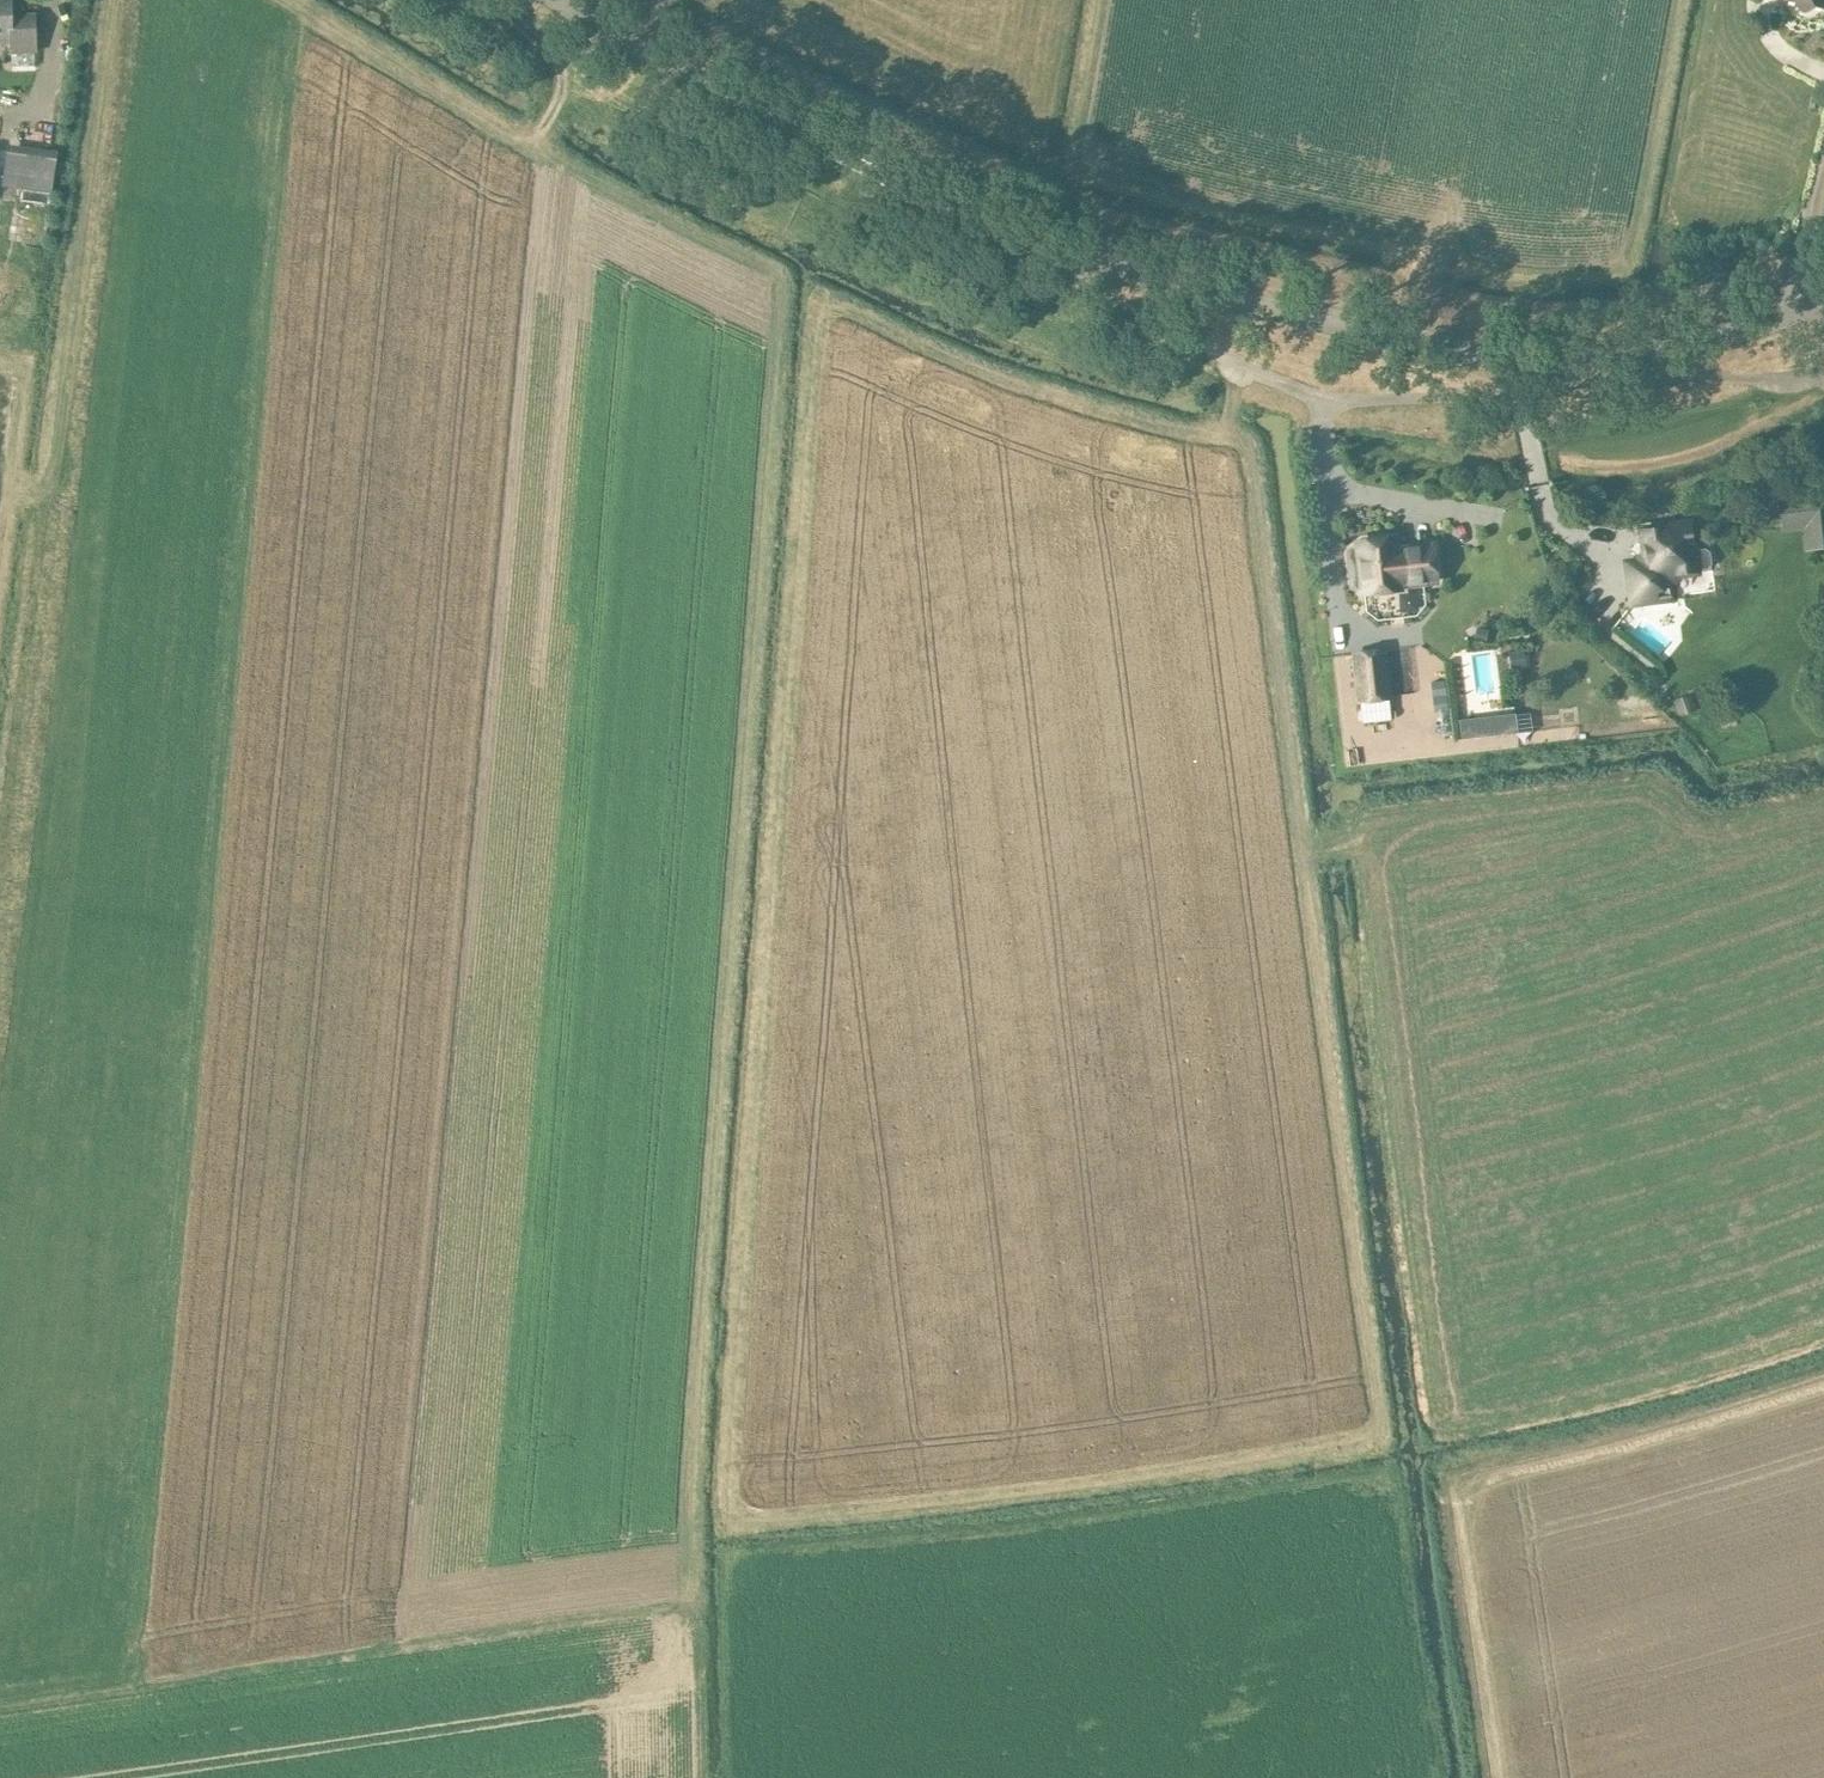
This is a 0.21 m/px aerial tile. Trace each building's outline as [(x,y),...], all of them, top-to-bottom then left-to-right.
[(35,15),(12,16),(12,0),(0,0),(0,37),(13,37),(13,51),(36,50),(35,15)] [(1797,1),(1796,5),(1799,9),(1802,12),(1807,11),(1811,9),(1812,4),(1823,7),(1823,4),(1823,0),(1793,0),(1797,1)] [(2,183),(49,190),(55,157),(8,150),(2,183)] [(48,205),(49,194),(21,190),(20,201),(48,205)] [(1712,567),(1711,555),(1706,552),(1693,553),(1690,528),(1644,534),(1648,561),(1641,562),(1642,566),(1630,567),(1635,604),(1671,599),(1668,577),(1708,571),(1712,567)] [(1364,590),(1364,597),(1400,592),(1400,588),(1437,584),(1433,548),(1396,553),(1394,541),(1358,545),(1359,550),(1349,551),(1346,556),(1350,589),(1355,591),(1364,590)] [(1389,701),(1384,654),(1355,657),(1360,704),(1389,701)]
